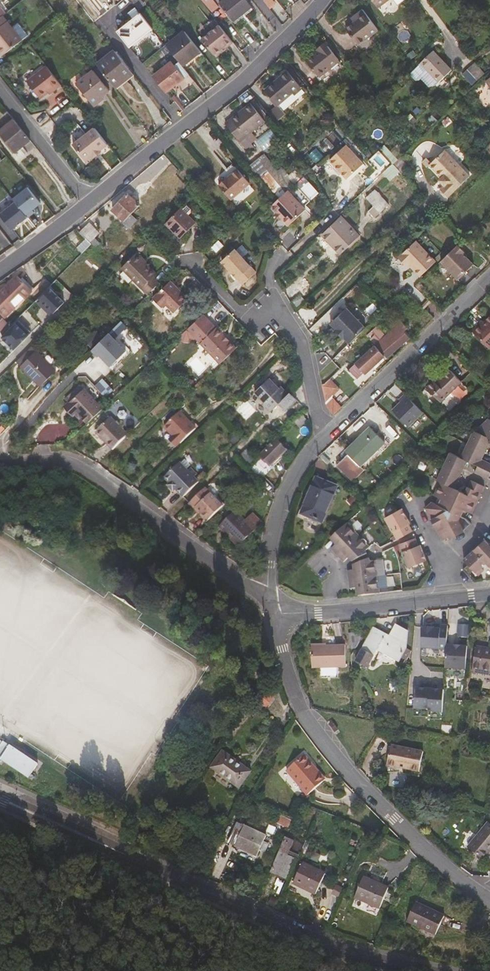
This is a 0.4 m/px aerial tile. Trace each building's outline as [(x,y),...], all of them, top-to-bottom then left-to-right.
[(140,0),(130,0),(138,10),(145,5),(140,0)] [(215,0),(204,0),(212,10),(218,4),(215,0)] [(218,4),(220,3),(234,20),(251,7),(246,0),(215,0),(218,4)] [(270,9),(278,2),(276,0),(263,0),(270,9)] [(253,9),(251,7),(234,20),(236,23),(253,9)] [(378,30),(363,10),(356,16),(359,20),(355,23),(346,29),(349,32),(358,45),(373,34),(378,30)] [(153,28),(140,13),(118,30),(118,32),(130,47),(153,28)] [(0,16),(0,54),(1,54),(20,39),(2,14),(0,16)] [(227,46),(233,41),(220,25),(202,38),(214,54),(225,45),(227,46)] [(200,51),(185,32),(167,46),(180,62),(183,65),(188,61),(200,51)] [(340,61),(326,44),(319,49),(320,52),(316,56),(307,62),(319,77),(340,61)] [(132,72),(113,50),(96,64),(116,90),(125,82),(123,79),(132,72)] [(436,85),(451,70),(433,52),(412,72),(412,75),(415,79),(418,80),(421,77),(429,86),(436,85)] [(189,74),(183,65),(180,62),(174,66),(171,63),(154,77),(166,92),(189,74)] [(469,68),(476,78),(482,73),(475,64),(469,68)] [(54,90),(61,85),(46,66),(26,82),(40,99),(48,92),(53,89),(54,90)] [(108,91),(92,71),(80,81),(97,102),(103,98),(102,96),(108,91)] [(125,82),(134,75),(132,72),(123,79),(125,82)] [(266,90),(278,105),(280,104),(293,93),(295,95),(302,89),(289,72),(266,90)] [(93,105),(97,102),(80,81),(76,84),(93,105)] [(285,109),(305,92),(302,89),(295,95),(293,93),(280,104),(285,109)] [(226,124),(240,141),(265,121),(252,104),(226,124)] [(12,119),(0,128),(0,133),(16,153),(31,141),(13,118),(12,119)] [(98,149),(100,151),(108,144),(95,128),(73,145),(86,161),(94,155),(92,153),(98,149)] [(335,165),(342,173),(347,179),(364,164),(346,144),(330,159),(335,165)] [(378,152),(392,164),(399,157),(385,145),(378,152)] [(447,197),(469,176),(444,149),(429,165),(441,177),(440,179),(445,184),(444,185),(440,189),(440,192),(445,197),(447,197)] [(265,153),(251,164),(258,174),(272,163),(265,153)] [(391,180),(401,170),(394,163),(384,172),(391,180)] [(349,181),(366,166),(364,164),(347,179),(349,181)] [(342,173),(335,165),(333,167),(339,175),(342,173)] [(220,186),(231,199),(250,183),(239,170),(220,186)] [(312,199),(319,192),(309,180),(301,187),(312,199)] [(12,197),(15,200),(27,216),(33,211),(31,208),(40,202),(27,185),(12,197)] [(362,194),(380,213),(389,204),(380,194),(371,185),(362,194)] [(289,225),(306,209),(288,190),(271,206),(289,225)] [(128,193),(111,209),(119,216),(135,200),(128,193)] [(0,212),(0,214),(11,228),(17,223),(19,225),(23,222),(21,220),(27,216),(15,200),(0,212)] [(123,221),(121,223),(124,226),(134,216),(130,213),(138,204),(135,200),(119,216),(123,221)] [(178,239),(193,223),(184,215),(187,212),(187,209),(183,205),(179,210),(178,209),(163,225),(178,239)] [(128,229),(137,220),(134,216),(124,226),(128,229)] [(359,236),(341,216),(323,234),(336,247),(342,253),(359,236)] [(94,227),(89,222),(80,231),(84,236),(94,227)] [(94,227),(84,236),(86,238),(90,241),(95,237),(99,232),(94,227)] [(318,239),(330,252),(336,247),(323,234),(318,239)] [(81,254),(92,244),(90,241),(86,238),(75,248),(81,254)] [(95,247),(100,242),(97,239),(92,244),(95,247)] [(421,276),(436,261),(416,240),(399,257),(407,265),(409,264),(421,276)] [(462,254),(463,253),(465,252),(458,245),(453,250),(445,257),(441,261),(458,279),(474,265),(467,258),(466,259),(462,254)] [(243,284),(256,272),(234,249),(222,262),(229,270),(234,274),(243,284)] [(151,279),(155,275),(134,255),(119,270),(146,296),(158,285),(151,279)] [(24,281),(19,276),(1,292),(0,291),(0,305),(24,281)] [(172,320),(192,301),(173,280),(152,299),(172,320)] [(20,292),(24,296),(27,294),(31,289),(24,281),(0,305),(0,310),(5,315),(15,306),(10,301),(8,299),(17,290),(20,292)] [(40,298),(51,287),(49,286),(39,296),(40,298)] [(65,301),(51,287),(40,298),(55,312),(65,301)] [(55,312),(40,298),(36,303),(50,317),(55,312)] [(6,316),(16,307),(15,306),(5,315),(6,316)] [(343,338),(344,337),(350,343),(366,328),(347,308),(331,323),(337,329),(336,330),(343,338)] [(12,324),(4,316),(0,321),(0,328),(4,332),(12,324)] [(131,323),(125,317),(92,350),(98,357),(100,355),(111,366),(126,351),(115,339),(131,323)] [(485,322),(473,333),(489,349),(489,348),(489,317),(485,322)] [(20,318),(17,321),(24,327),(27,324),(20,318)] [(16,319),(12,324),(4,332),(2,334),(3,335),(17,321),(16,319)] [(217,327),(217,328),(209,320),(194,335),(221,363),(237,348),(217,327)] [(483,320),(472,331),(473,333),(485,322),(483,320)] [(17,321),(3,335),(16,347),(30,333),(24,327),(17,321)] [(364,374),(385,355),(400,342),(396,338),(405,331),(408,328),(402,322),(370,349),(348,371),(356,379),(363,373),(364,374)] [(367,333),(373,342),(385,335),(380,325),(367,333)] [(385,355),(387,357),(410,337),(405,331),(396,338),(400,342),(385,355)] [(56,361),(41,346),(37,350),(52,366),(56,361)] [(40,384),(56,369),(52,366),(37,350),(22,365),(40,384)] [(470,373),(458,361),(450,368),(444,373),(442,371),(425,388),(441,403),(470,373)] [(104,377),(96,385),(106,396),(115,389),(104,377)] [(264,400),(262,402),(269,409),(287,391),(280,385),(279,386),(270,377),(255,391),(264,400)] [(335,413),(343,408),(334,393),(341,389),(333,377),(319,386),(335,413)] [(70,402),(85,389),(81,385),(66,399),(70,402)] [(88,422),(103,408),(85,389),(70,402),(68,404),(76,414),(78,412),(83,416),(88,422)] [(270,410),(279,403),(286,410),(297,399),(290,391),(289,393),(287,391),(269,409),(270,410)] [(393,411),(409,426),(423,412),(406,395),(400,400),(402,402),(393,411)] [(176,446),(195,428),(180,412),(164,426),(172,434),(168,438),(176,446)] [(304,422),(307,419),(302,414),(299,416),(304,422)] [(113,448),(129,433),(112,416),(96,431),(113,448)] [(294,421),(299,427),(304,422),(299,416),(294,421)] [(437,502),(434,501),(425,509),(443,540),(449,538),(450,539),(464,533),(464,531),(470,525),(468,521),(485,486),(472,480),(465,493),(459,490),(460,488),(455,486),(467,459),(478,465),(475,472),(489,478),(489,476),(489,463),(483,459),(489,444),(489,421),(479,431),(476,430),(463,457),(450,451),(438,477),(444,480),(437,494),(440,496),(437,502)] [(370,423),(360,431),(363,434),(370,427),(384,441),(359,465),(364,470),(391,444),(370,423)] [(384,441),(370,427),(363,434),(345,451),(348,455),(337,465),(352,481),(364,470),(359,465),(384,441)] [(271,466),(287,450),(277,438),(259,455),(271,466)] [(173,490),(175,489),(179,493),(196,478),(194,476),(196,474),(190,467),(188,469),(179,461),(163,476),(169,482),(167,484),(173,490)] [(337,486),(317,477),(307,500),(301,513),(313,518),(322,522),(337,486)] [(183,497),(199,481),(196,478),(179,493),(183,497)] [(201,512),(215,498),(205,487),(188,503),(194,509),(196,507),(201,512)] [(225,504),(219,497),(217,499),(223,506),(225,504)] [(223,506),(217,499),(215,498),(201,512),(208,519),(223,506)] [(297,516),(311,523),(313,518),(301,513),(307,500),(304,498),(297,516)] [(240,544),(252,533),(255,530),(245,520),(236,510),(218,526),(238,546),(240,544)] [(411,532),(408,524),(410,523),(405,514),(401,510),(384,519),(395,541),(411,532)] [(198,514),(206,521),(208,519),(201,512),(198,514)] [(263,522),(254,512),(245,520),(255,530),(263,522)] [(353,527),(349,526),(347,523),(333,535),(339,542),(336,545),(331,549),(337,555),(358,536),(356,533),(356,530),(353,527)] [(244,548),(255,537),(252,533),(240,544),(244,548)] [(333,535),(330,538),(336,545),(339,542),(333,535)] [(364,538),(360,538),(358,536),(337,555),(343,562),(349,557),(351,555),(356,559),(367,554),(367,551),(370,548),(367,545),(367,542),(364,538)] [(400,549),(407,566),(426,560),(420,544),(417,545),(415,539),(399,545),(400,549)] [(489,545),(485,540),(475,549),(488,563),(489,565),(489,545)] [(486,570),(483,567),(488,563),(475,549),(464,559),(469,565),(480,576),(486,570)] [(379,567),(376,565),(376,560),(370,561),(369,559),(358,563),(359,569),(354,570),(348,571),(349,580),(377,576),(376,573),(379,570),(379,567)] [(380,583),(377,580),(377,576),(349,580),(350,589),(357,588),(361,587),(362,595),(379,593),(378,589),(381,587),(380,583)] [(468,624),(458,624),(457,636),(467,637),(468,624)] [(389,639),(384,636),(385,634),(374,627),(355,661),(366,667),(376,649),(377,646),(401,658),(401,657),(407,648),(408,631),(397,625),(391,636),(389,639)] [(433,627),(424,627),(422,648),(446,650),(446,646),(447,626),(439,625),(439,629),(433,629),(433,627)] [(349,634),(350,648),(356,647),(358,643),(364,632),(349,634)] [(319,667),(334,667),(343,667),(344,646),(310,645),(310,667),(319,667)] [(467,647),(446,646),(446,650),(445,668),(465,669),(467,647)] [(477,646),(473,669),(489,672),(489,648),(477,646)] [(407,660),(411,651),(407,648),(401,657),(407,660)] [(250,674),(258,680),(263,672),(256,666),(250,674)] [(334,667),(319,667),(318,675),(334,675),(334,667)] [(421,688),(414,688),(413,708),(427,709),(427,712),(441,712),(443,690),(436,689),(421,688)] [(254,699),(266,707),(272,697),(261,689),(254,699)] [(338,730),(331,722),(328,724),(334,733),(338,730)] [(44,768),(9,745),(0,759),(34,782),(44,768)] [(391,745),(387,764),(419,771),(423,751),(391,745)] [(209,766),(239,788),(251,771),(222,749),(209,766)] [(286,769),(307,794),(323,781),(312,769),(314,767),(304,754),(286,769)] [(323,781),(325,779),(314,767),(312,769),(323,781)] [(285,818),(282,825),(288,827),(289,825),(291,820),(285,818)] [(256,855),(259,849),(263,840),(265,835),(236,822),(227,841),(256,855)] [(484,860),(489,852),(489,824),(488,822),(468,847),(484,860)] [(290,840),(295,828),(289,825),(288,827),(284,837),(290,840)] [(286,855),(293,841),(290,840),(284,837),(270,871),(286,878),(294,858),(286,855)] [(264,852),(268,843),(263,840),(259,849),(264,852)] [(293,883),(316,894),(326,872),(303,862),(293,883)] [(355,897),(380,908),(389,887),(364,876),(355,897)] [(271,896),(268,903),(276,907),(280,899),(271,896)] [(407,920),(435,934),(445,915),(416,902),(407,920)]
